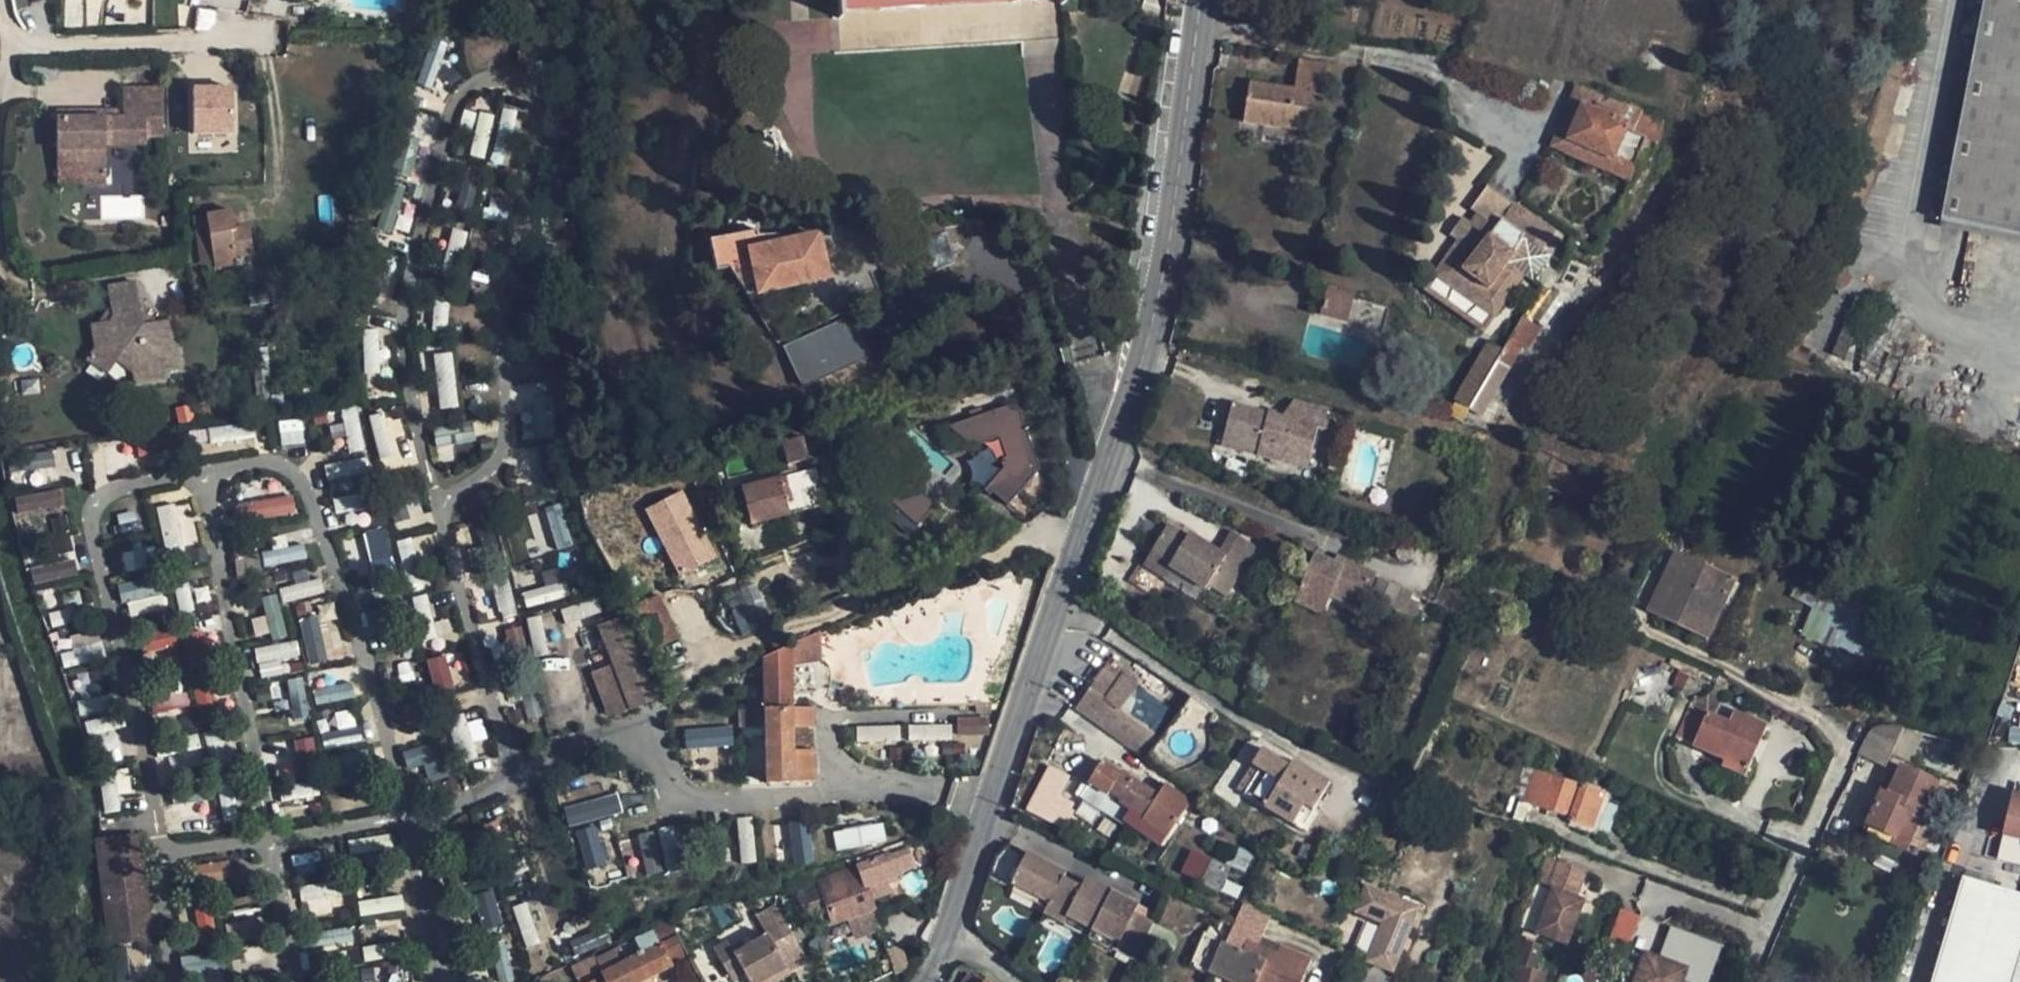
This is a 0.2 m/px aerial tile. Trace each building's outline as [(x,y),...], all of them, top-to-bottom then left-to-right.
[(842,16),(848,15),(847,11),(1018,0),(841,0),(842,16)] [(1948,184),(1941,220),(2019,235),(2019,0),(1984,0),(1948,184)] [(1326,65),(1300,60),(1295,89),(1251,82),(1245,123),(1306,132),(1313,91),(1322,92),(1326,65)] [(1864,146),(1880,151),(1902,79),(1885,74),(1864,146)] [(191,84),(192,133),(237,132),(236,83),(191,84)] [(1578,87),(1576,88),(1569,106),(1603,120),(1611,100),(1578,87)] [(123,89),(122,108),(122,115),(57,116),(57,165),(81,165),(81,171),(106,172),(106,144),(147,143),(146,137),(163,136),(162,88),(123,89)] [(1621,150),(1643,160),(1649,147),(1651,141),(1659,144),(1667,122),(1611,100),(1603,120),(1569,106),(1556,135),(1616,161),(1621,150)] [(489,162),(506,167),(522,109),(505,104),(489,162)] [(122,115),(122,108),(56,108),(57,116),(122,115)] [(468,156),(485,159),(493,114),(462,109),(459,125),(474,128),(468,156)] [(1552,146),(1633,182),(1643,160),(1621,150),(1616,161),(1556,135),(1552,146)] [(1656,150),(1659,144),(1651,141),(1649,147),(1656,150)] [(105,183),(106,172),(81,171),(81,165),(57,165),(57,183),(105,183)] [(481,182),(463,178),(455,209),(472,214),(481,182)] [(1552,233),(1487,187),(1476,203),(1482,208),(1476,217),(1464,235),(1435,276),(1493,317),(1522,276),(1509,266),(1528,239),(1541,249),(1552,233)] [(408,234),(413,208),(399,205),(402,193),(385,189),(377,228),(408,234)] [(245,207),(233,210),(236,227),(248,225),(245,207)] [(236,227),(233,210),(206,214),(206,220),(198,222),(201,247),(212,246),(214,260),(217,270),(236,266),(235,259),(253,256),(248,225),(236,227)] [(1464,235),(1476,217),(1466,210),(1455,228),(1464,235)] [(2019,244),(2019,235),(1941,220),(1939,229),(2019,244)] [(756,236),(755,230),(710,240),(716,269),(728,267),(746,295),(825,277),(816,235),(779,242),(777,236),(756,236)] [(212,246),(201,247),(203,262),(214,260),(212,246)] [(1484,330),(1493,317),(1435,276),(1425,289),(1484,330)] [(97,346),(112,344),(113,351),(135,368),(134,372),(134,377),(135,383),(169,378),(168,371),(183,368),(180,348),(174,349),(169,319),(145,323),(137,285),(109,290),(115,319),(112,324),(93,328),(97,346)] [(1347,322),(1354,295),(1328,288),(1321,315),(1347,322)] [(433,326),(447,327),(448,301),(434,300),(433,326)] [(850,317),(784,348),(803,385),(867,355),(850,317)] [(1503,350),(1470,410),(1482,417),(1522,345),(1510,338),(1503,350)] [(1456,402),(1470,410),(1503,350),(1489,342),(1456,402)] [(113,379),(134,377),(134,372),(135,368),(113,351),(112,344),(97,346),(87,361),(113,379)] [(1063,363),(1074,360),(1071,347),(1060,349),(1063,363)] [(452,351),(433,353),(439,408),(458,406),(452,351)] [(951,426),(962,453),(977,446),(992,479),(988,481),(996,498),(1044,476),(1010,400),(951,426)] [(1292,420),(1297,403),(1292,402),(1281,417),(1292,420)] [(1448,416),(1464,421),(1470,410),(1456,402),(1448,416)] [(1318,426),(1323,428),(1327,412),(1297,403),(1292,420),(1281,417),(1232,404),(1226,429),(1261,439),(1256,455),(1306,468),(1318,426)] [(342,412),(349,452),(363,449),(356,410),(342,412)] [(399,457),(386,411),(368,416),(382,462),(399,457)] [(1330,430),(1335,414),(1327,412),(1323,428),(1330,430)] [(251,426),(198,430),(200,451),(205,451),(204,442),(252,438),(251,426)] [(1221,445),(1256,455),(1261,439),(1226,429),(1221,445)] [(814,434),(784,441),(790,464),(820,456),(814,434)] [(375,502),(362,456),(324,467),(337,513),(375,502)] [(813,468),(791,474),(799,510),(823,503),(813,468)] [(799,510),(791,474),(740,488),(749,523),(799,510)] [(891,503),(921,522),(934,501),(904,482),(891,503)] [(63,488),(12,495),(18,532),(27,530),(35,583),(77,577),(63,488)] [(240,523),(296,513),(292,493),(237,504),(240,523)] [(671,572),(688,565),(715,555),(690,495),(648,512),(671,572)] [(157,506),(164,550),(198,544),(191,501),(157,506)] [(555,548),(570,545),(561,503),(545,506),(555,548)] [(1223,557),(1217,553),(1188,534),(1185,538),(1167,526),(1151,551),(1169,563),(1167,566),(1204,589),(1206,586),(1224,597),(1240,572),(1222,561),(1223,557)] [(384,527),(362,533),(374,579),(397,573),(384,527)] [(1230,532),(1217,553),(1223,557),(1222,561),(1240,572),(1254,548),(1230,532)] [(233,551),(258,548),(256,537),(231,540),(233,551)] [(303,545),(262,551),(264,565),(305,559),(303,545)] [(246,573),(261,571),(258,548),(233,551),(235,568),(245,568),(246,573)] [(1675,551),(1653,597),(1714,626),(1736,580),(1675,551)] [(715,555),(688,565),(694,580),(720,568),(715,555)] [(1300,589),(1329,602),(1331,597),(1347,561),(1338,556),(1334,563),(1316,555),(1300,589)] [(1375,576),(1347,561),(1331,597),(1361,610),(1375,576)] [(261,577),(261,571),(246,573),(245,568),(235,568),(237,579),(261,577)] [(1848,625),(1859,602),(1801,573),(1790,596),(1848,625)] [(167,609),(162,576),(120,583),(126,616),(167,609)] [(319,577),(278,589),(283,604),(324,591),(319,577)] [(1392,609),(1400,589),(1379,580),(1370,600),(1392,609)] [(729,593),(737,632),(766,626),(758,587),(729,593)] [(1294,601),(1323,615),(1329,602),(1300,589),(1294,601)] [(1411,594),(1400,589),(1392,609),(1403,614),(1411,594)] [(653,649),(676,639),(657,595),(634,605),(653,649)] [(1714,626),(1653,597),(1647,611),(1707,640),(1714,626)] [(271,639),(286,635),(277,599),(262,603),(271,639)] [(1890,617),(1859,602),(1848,625),(1836,652),(1870,667),(1890,617)] [(306,662),(343,659),(338,616),(302,619),(306,662)] [(620,678),(628,674),(647,666),(640,646),(638,647),(625,617),(597,627),(612,664),(618,679),(620,678)] [(822,631),(763,658),(765,782),(812,781),(811,749),(790,749),(790,725),(811,725),(810,701),(789,701),(789,659),(822,653),(822,631)] [(260,674),(301,664),(295,639),(254,649),(260,674)] [(447,655),(429,657),(433,690),(452,687),(447,655)] [(628,698),(620,678),(618,679),(612,664),(591,672),(605,707),(628,698)] [(663,692),(651,664),(647,666),(628,674),(640,702),(663,692)] [(1074,710),(1144,762),(1159,742),(1118,711),(1138,685),(1110,664),(1074,710)] [(194,690),(195,704),(214,703),(214,689),(194,690)] [(152,713),(188,712),(187,692),(152,693),(152,713)] [(1859,705),(1844,699),(1841,709),(1856,714),(1859,705)] [(1745,775),(1766,726),(1734,712),(1729,723),(1689,706),(1676,738),(1724,760),(1722,765),(1745,775)] [(739,709),(740,724),(763,723),(762,707),(739,709)] [(987,729),(986,717),(957,719),(958,731),(987,729)] [(908,742),(952,738),(950,722),(907,726),(908,742)] [(790,749),(811,749),(811,725),(790,725),(790,749)] [(856,726),(856,741),(901,740),(900,725),(856,726)] [(732,726),(685,730),(687,748),(734,744),(732,726)] [(322,734),(325,747),(361,740),(358,727),(322,734)] [(1889,728),(1868,730),(1856,755),(1887,769),(1893,756),(1910,762),(1921,735),(1903,729),(1889,728)] [(444,741),(402,749),(406,769),(424,765),(427,780),(451,775),(444,741)] [(1258,770),(1243,795),(1292,826),(1304,807),(1311,811),(1322,792),(1288,771),(1291,766),(1262,748),(1252,766),(1258,770)] [(1288,771),(1322,792),(1328,782),(1295,761),(1291,766),(1288,771)] [(1140,784),(1103,762),(1089,784),(1107,796),(1109,793),(1119,799),(1113,808),(1125,816),(1123,820),(1160,845),(1189,801),(1167,786),(1158,796),(1140,784)] [(1521,799),(1532,769),(1522,765),(1511,795),(1521,799)] [(1237,791),(1243,795),(1258,770),(1252,766),(1237,791)] [(1866,824),(1910,845),(1939,784),(1900,767),(1888,793),(1881,791),(1871,813),(1866,824)] [(1604,795),(1532,769),(1521,799),(1532,803),(1569,816),(1568,819),(1592,829),(1604,795)] [(1065,782),(1048,773),(1030,809),(1071,832),(1080,812),(1069,807),(1070,802),(1059,796),(1065,782)] [(616,790),(563,807),(569,827),(623,811),(616,790)] [(2013,795),(2004,837),(2019,841),(2019,797),(2013,795)] [(1532,803),(1521,799),(1514,816),(1526,821),(1532,803)] [(1854,845),(1861,831),(1865,824),(1866,824),(1871,813),(1842,800),(1827,832),(1854,845)] [(122,803),(98,804),(99,818),(122,817),(122,803)] [(573,828),(585,870),(608,863),(596,822),(573,828)] [(811,862),(809,823),(791,824),(792,863),(811,862)] [(880,839),(877,823),(833,834),(837,849),(880,839)] [(675,824),(637,833),(647,876),(685,867),(675,824)] [(1906,853),(1910,845),(1866,824),(1865,824),(1861,831),(1906,853)] [(148,914),(137,836),(111,839),(112,850),(99,852),(105,942),(138,940),(136,916),(148,914)] [(916,871),(907,847),(912,845),(909,838),(855,858),(857,863),(858,863),(871,901),(892,894),(889,885),(899,882),(897,877),(916,871)] [(1304,841),(1295,863),(1306,869),(1315,846),(1304,841)] [(1068,874),(1029,854),(1010,890),(1049,910),(1047,916),(1136,962),(1155,925),(1136,915),(1140,908),(1087,882),(1084,888),(1066,879),(1068,874)] [(1213,859),(1200,885),(1218,893),(1230,867),(1213,859)] [(1552,888),(1542,916),(1574,927),(1583,899),(1577,897),(1587,869),(1558,859),(1548,886),(1552,888)] [(871,901),(858,863),(857,863),(817,879),(832,924),(846,919),(873,909),(871,901)] [(1777,883),(1780,875),(1774,872),(1771,879),(1777,883)] [(2019,952),(2019,896),(1963,879),(1932,981),(2011,981),(2019,952)] [(1230,881),(1222,896),(1233,901),(1241,886),(1230,881)] [(306,885),(303,908),(340,912),(342,890),(306,885)] [(1423,904),(1367,886),(1358,913),(1387,923),(1374,963),(1400,972),(1423,904)] [(484,931),(503,924),(491,888),(472,895),(484,931)] [(405,911),(403,895),(358,899),(360,915),(405,911)] [(513,906),(526,945),(540,941),(527,901),(513,906)] [(1885,903),(1876,901),(1871,906),(1873,914),(1882,917),(1887,911),(1885,903)] [(1633,942),(1639,912),(1617,908),(1611,937),(1633,942)] [(880,931),(873,909),(846,919),(853,939),(880,931)] [(1574,927),(1542,916),(1536,931),(1568,943),(1574,927)] [(770,935),(782,959),(802,948),(788,920),(768,931),(770,935)] [(1707,972),(1712,974),(1723,943),(1671,925),(1659,956),(1701,970),(1707,972)] [(595,959),(605,979),(606,981),(636,981),(671,966),(654,931),(595,959)] [(782,959),(770,935),(737,954),(730,941),(717,948),(733,980),(746,973),(751,981),(779,981),(791,975),(782,959)] [(1316,962),(1278,945),(1274,953),(1246,940),(1241,951),(1223,943),(1205,936),(1193,964),(1210,972),(1234,981),(1307,981),(1316,962)] [(1523,949),(1514,981),(1542,981),(1545,970),(1534,967),(1540,944),(1521,937),(1517,947),(1523,949)] [(1655,969),(1659,956),(1645,951),(1640,964),(1655,969)] [(2011,981),(2019,981),(2019,952),(2011,981)] [(595,959),(594,956),(571,967),(578,981),(598,981),(605,979),(595,959)] [(1683,979),(1692,981),(1697,981),(1701,970),(1659,956),(1655,969),(1640,964),(1634,981),(1682,981),(1683,979)] [(183,958),(184,981),(221,980),(221,957),(183,958)] [(1712,974),(1707,972),(1701,970),(1697,981),(1709,981),(1712,974)]
